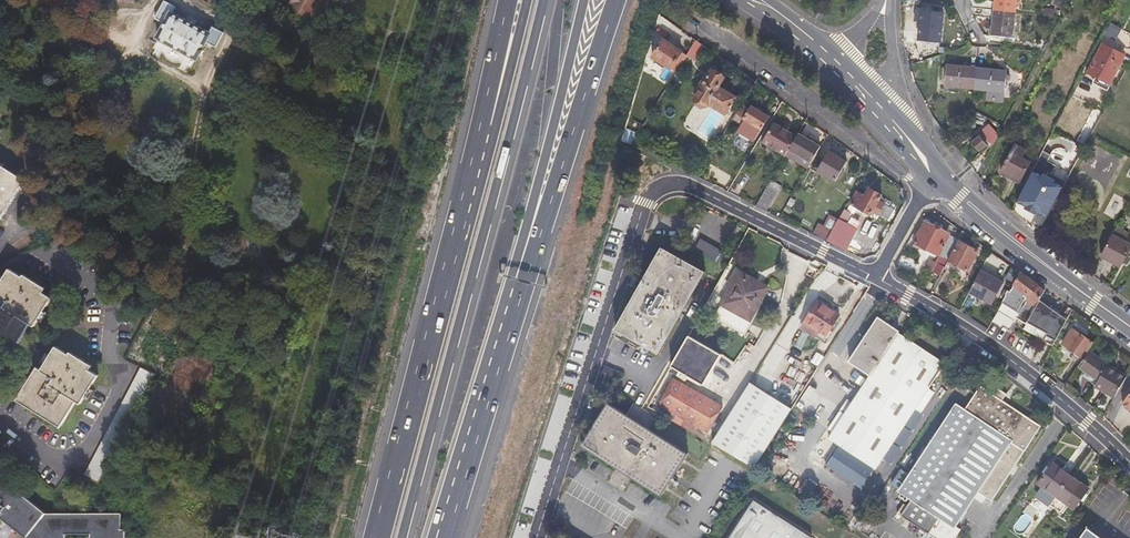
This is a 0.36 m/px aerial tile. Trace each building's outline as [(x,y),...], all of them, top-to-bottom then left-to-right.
[(287,12),(318,27),(331,0),(293,0),(287,12)] [(1014,14),(1015,0),(994,0),(993,12),(1014,14)] [(1060,10),(1066,0),(1054,0),(1051,5),(1060,10)] [(177,8),(165,1),(157,15),(167,21),(157,39),(197,61),(207,43),(216,48),(224,34),(213,28),(210,34),(173,14),(177,8)] [(943,14),(922,12),(919,41),(940,44),(943,14)] [(1011,39),(1014,14),(993,12),(990,37),(1011,39)] [(693,42),(688,38),(681,49),(687,54),(693,42)] [(676,74),(686,56),(662,42),(651,58),(657,62),(656,64),(665,70),(666,68),(676,74)] [(693,42),(687,54),(686,55),(696,62),(705,49),(693,42)] [(1122,57),(1101,46),(1087,73),(1107,84),(1122,57)] [(943,86),(973,89),(975,68),(945,65),(943,86)] [(975,68),(973,89),(991,92),(991,98),(1000,99),(1001,92),(1003,93),(1005,71),(975,68)] [(703,82),(700,80),(691,94),(693,96),(691,99),(703,107),(705,104),(722,115),(733,97),(716,86),(721,79),(710,71),(703,82)] [(739,105),(734,114),(742,119),(735,131),(751,141),(758,129),(765,117),(749,107),(747,111),(739,105)] [(991,123),(971,139),(980,150),(990,141),(991,143),(1000,135),(991,123)] [(771,124),(759,142),(782,157),(783,156),(794,138),(771,124)] [(794,138),(783,156),(805,169),(807,167),(818,148),(796,134),(794,138)] [(1024,150),(1014,145),(1000,172),(1019,182),(1029,162),(1020,157),(1024,150)] [(827,153),(818,148),(807,167),(815,172),(827,153)] [(843,163),(827,153),(815,172),(832,182),(836,175),(839,177),(842,171),(840,169),(843,163)] [(23,183),(0,169),(0,220),(23,183)] [(1032,169),(1015,210),(1045,222),(1062,181),(1032,169)] [(769,180),(753,206),(763,212),(778,186),(769,180)] [(862,197),(856,193),(849,203),(868,215),(870,212),(884,220),(890,211),(876,202),(880,195),(868,188),(862,197)] [(847,214),(841,211),(836,220),(842,223),(847,214)] [(822,214),(810,235),(824,241),(836,221),(822,214)] [(824,241),(842,250),(854,230),(842,223),(836,220),(836,221),(824,241)] [(957,242),(958,240),(926,221),(911,246),(925,253),(927,249),(947,260),(957,242)] [(1127,234),(1116,228),(1101,256),(1118,266),(1129,245),(1124,241),(1126,239),(1125,238),(1127,234)] [(944,266),(942,269),(961,280),(976,253),(957,242),(947,260),(944,266)] [(661,244),(643,275),(634,290),(614,326),(657,351),(704,269),(661,244)] [(932,273),(938,276),(942,269),(944,266),(937,263),(932,273)] [(765,288),(737,271),(718,304),(728,309),(727,312),(747,324),(759,303),(757,301),(765,288)] [(8,347),(10,344),(16,348),(28,327),(33,330),(52,299),(44,294),(46,290),(18,273),(16,276),(9,272),(0,287),(0,342),(8,347)] [(634,290),(643,275),(638,272),(636,276),(633,274),(628,282),(631,284),(629,287),(634,290)] [(978,272),(967,292),(989,303),(999,284),(978,272)] [(117,281),(130,289),(134,282),(121,274),(117,281)] [(1016,340),(1042,292),(1018,274),(1008,294),(1005,292),(1002,297),(1004,298),(1001,304),(1011,310),(1010,313),(1010,317),(1013,319),(1005,333),(1016,340)] [(835,315),(815,301),(802,322),(822,335),(835,315)] [(950,308),(956,312),(959,307),(953,303),(950,308)] [(1039,318),(1046,323),(1055,329),(1062,319),(1042,304),(1034,314),(1034,313),(1023,330),(1030,335),(1035,325),(1039,318)] [(900,330),(879,316),(848,360),(870,376),(829,436),(876,468),(946,364),(899,332),(900,330)] [(1042,329),(1046,323),(1039,318),(1035,325),(1042,329)] [(1088,344),(1069,330),(1059,345),(1070,353),(1068,357),(1075,363),(1088,344)] [(718,355),(687,337),(671,366),(702,384),(718,355)] [(60,353),(55,350),(42,371),(38,368),(20,398),(28,403),(26,408),(54,425),(56,421),(62,424),(74,405),(79,407),(98,377),(89,371),(91,367),(62,349),(60,353)] [(1096,381),(1105,366),(1086,353),(1076,367),(1080,370),(1096,381)] [(972,369),(958,360),(952,369),(966,378),(972,369)] [(1092,387),(1112,399),(1126,375),(1107,364),(1105,366),(1096,381),(1093,387),(1092,387)] [(98,485),(125,433),(155,375),(141,368),(84,478),(98,485)] [(1077,376),(1093,387),(1096,381),(1080,370),(1077,376)] [(612,376),(603,373),(596,391),(605,395),(612,376)] [(721,409),(673,379),(657,404),(705,434),(721,409)] [(756,468),(792,405),(749,381),(713,443),(756,468)] [(977,385),(961,409),(954,405),(934,434),(931,432),(924,442),(927,444),(908,474),(900,469),(890,484),(910,497),(901,510),(929,529),(928,530),(939,537),(951,537),(959,526),(955,523),(977,490),(991,499),(1040,426),(1001,400),(1005,393),(994,386),(989,393),(977,385)] [(1129,412),(1129,392),(1121,406),(1129,412)] [(633,403),(625,416),(646,429),(651,422),(647,412),(633,403)] [(646,429),(625,416),(605,404),(579,447),(659,497),(686,454),(646,429)] [(1054,499),(1069,479),(1052,466),(1037,486),(1042,490),(1054,499)] [(26,537),(64,537),(64,534),(89,534),(89,537),(125,537),(125,531),(120,531),(120,514),(44,513),(0,476),(0,517),(26,537)] [(1086,492),(1069,479),(1054,499),(1064,506),(1071,512),(1086,492)] [(1036,498),(1048,507),(1054,499),(1042,490),(1036,498)] [(1054,499),(1048,507),(1058,514),(1064,506),(1054,499)] [(729,537),(807,537),(751,503),(729,537)] [(1086,528),(1079,537),(1099,537),(1086,528)]
